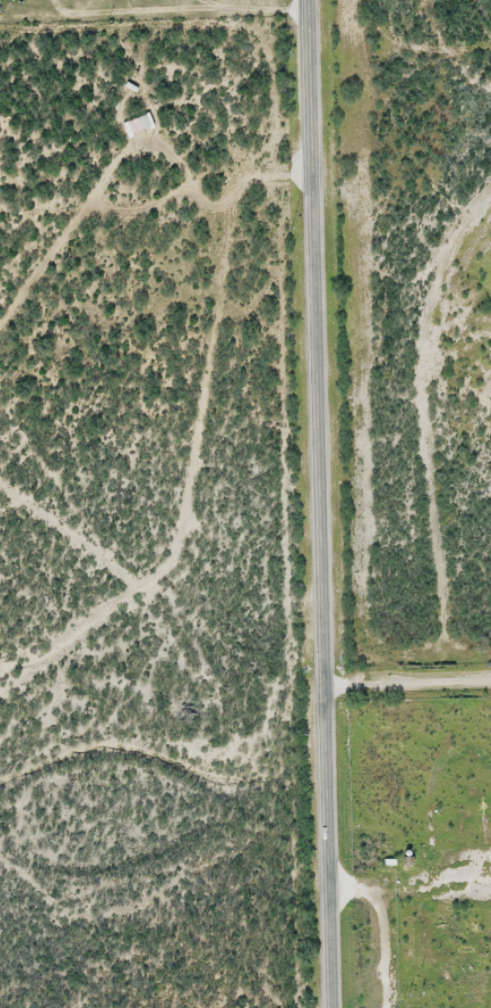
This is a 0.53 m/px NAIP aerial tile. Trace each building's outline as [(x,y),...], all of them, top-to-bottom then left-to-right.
[(126,137),(152,128),(147,115),(122,123),(126,137)]
